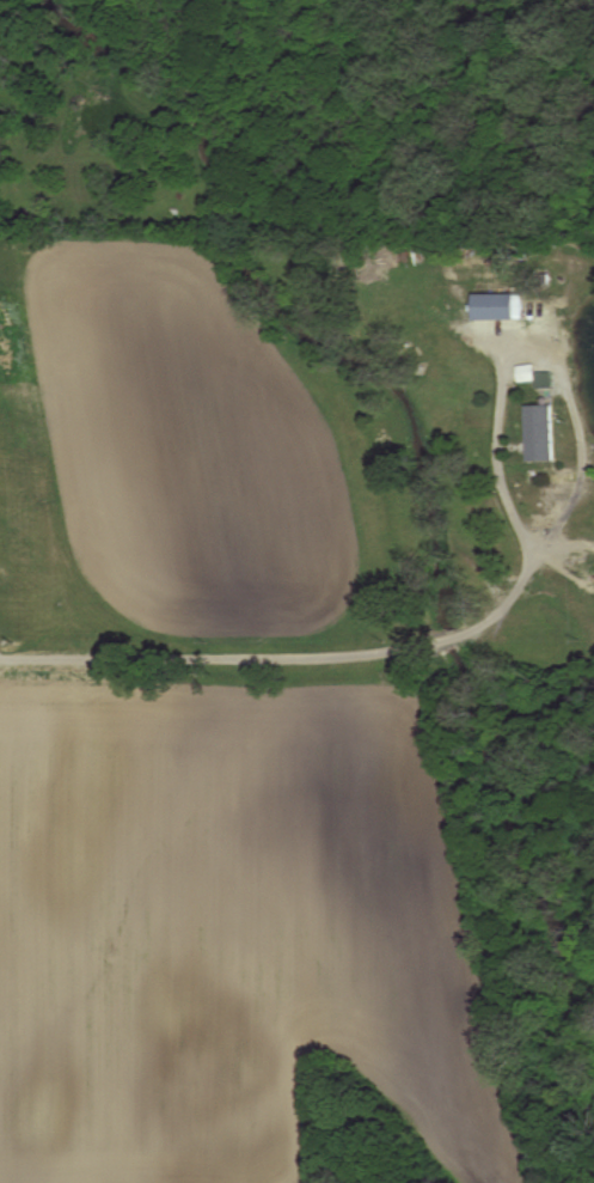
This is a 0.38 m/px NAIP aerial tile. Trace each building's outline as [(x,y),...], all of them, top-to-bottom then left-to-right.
[(474,318),(474,292),(521,291),(522,317),(474,318)] [(552,385),(535,386),(534,371),(551,370),(552,385)] [(527,459),(553,458),(552,403),(525,403),(527,459)]
